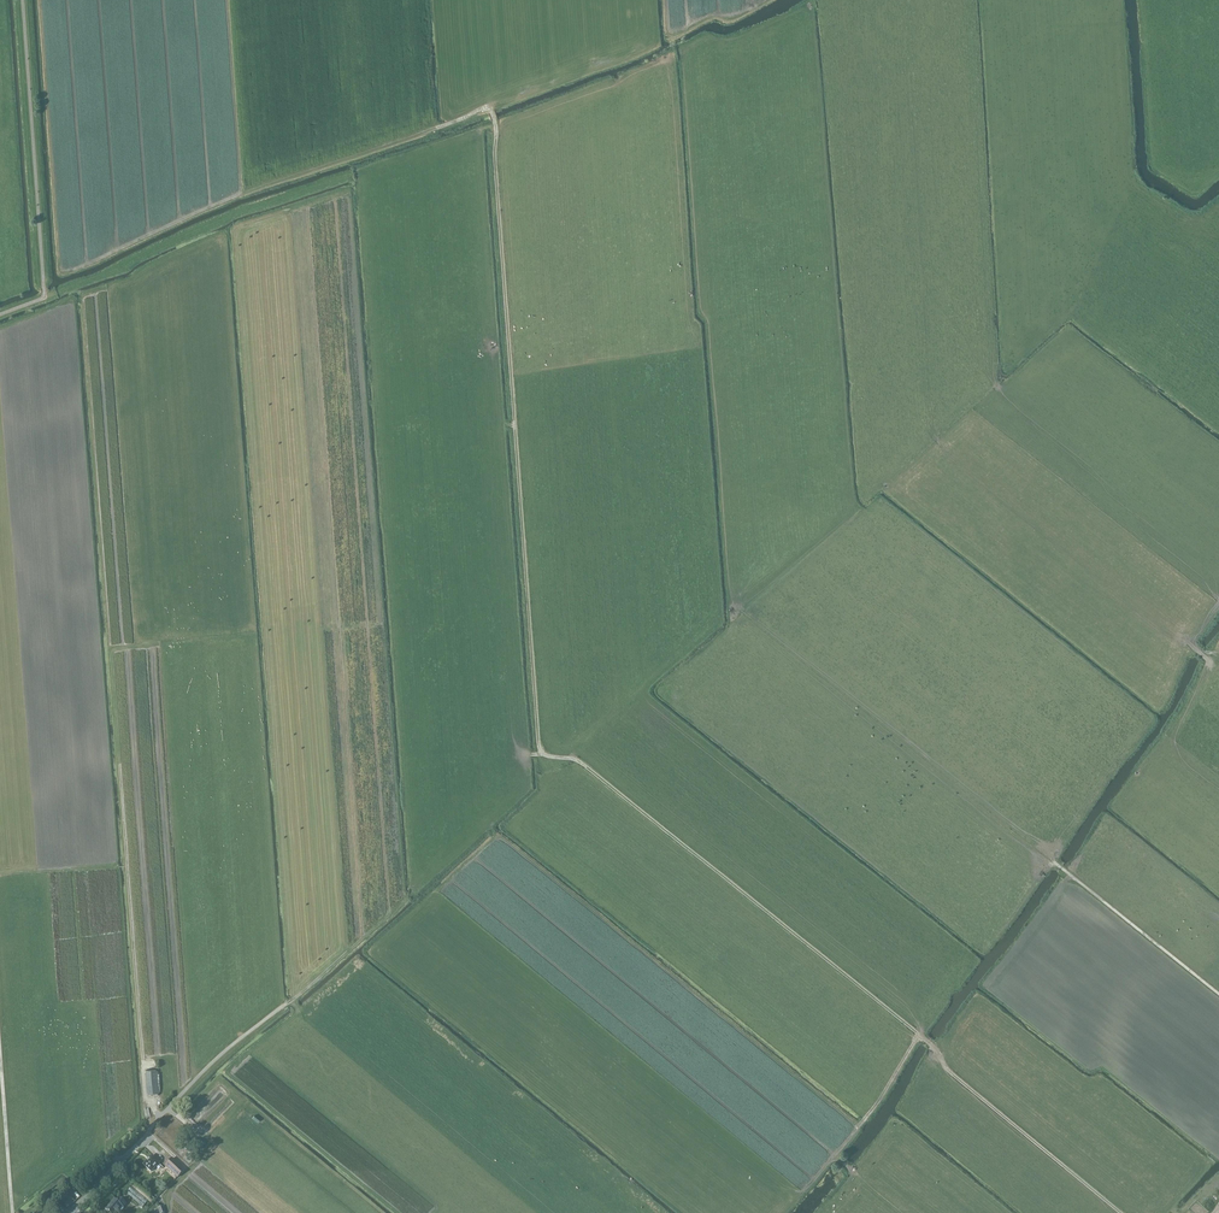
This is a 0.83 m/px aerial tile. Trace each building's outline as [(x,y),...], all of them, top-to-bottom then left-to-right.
[(156,1069),(146,1070),(148,1096),(158,1096),(156,1069)] [(143,1164),(151,1172),(159,1163),(153,1157),(152,1156),(143,1164)] [(185,1170),(172,1158),(165,1166),(177,1178),(185,1170)] [(148,1201),(131,1187),(126,1193),(143,1207),(148,1201)] [(68,1193),(67,1194),(60,1199),(67,1208),(75,1201),(68,1193)] [(121,1199),(118,1203),(114,1200),(105,1210),(109,1212),(117,1212),(122,1206),(123,1207),(126,1204),(121,1199)]
